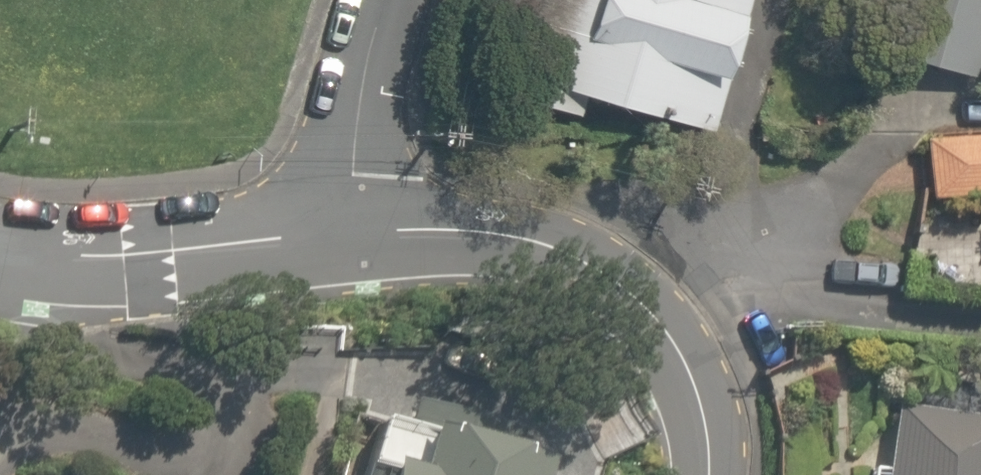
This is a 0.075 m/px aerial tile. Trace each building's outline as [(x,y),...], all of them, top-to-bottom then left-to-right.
[(523,100),(705,148),(744,0),(549,0),(523,100)] [(868,51),(974,77),(980,49),(980,0),(881,0),(868,51)] [(919,137),(922,212),(980,210),(980,135),(919,137)] [(912,255),(932,257),(927,298),(980,305),(980,223),(917,215),(912,255)] [(892,401),(879,474),(980,474),(980,417),(892,401)] [(548,461),(424,424),(409,474),(544,474),(548,461)]
